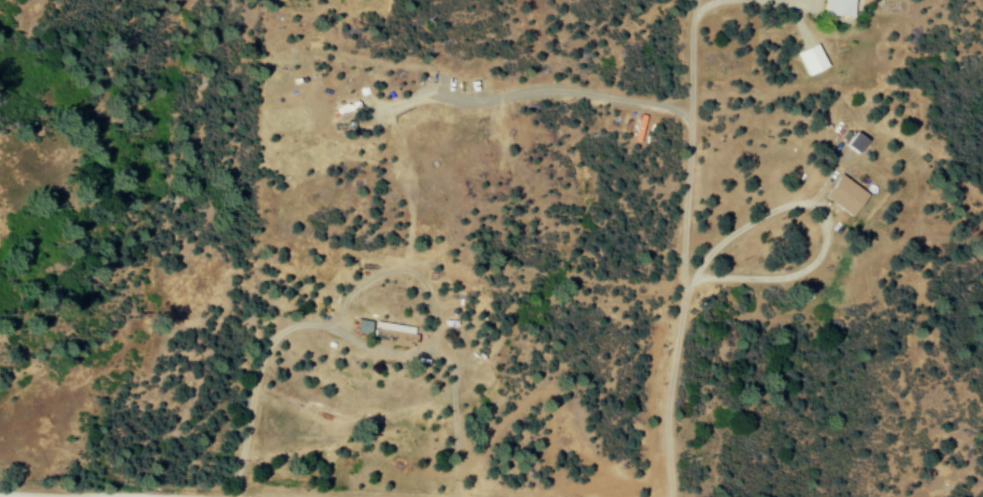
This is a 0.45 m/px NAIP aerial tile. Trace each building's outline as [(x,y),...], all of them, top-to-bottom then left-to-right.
[(850,0),(819,0),(819,17),(849,18),(850,0)] [(803,77),(825,68),(815,44),(793,53),(803,77)] [(820,201),(849,217),(862,192),(833,176),(820,201)] [(349,339),(407,348),(410,328),(352,320),(349,339)]
